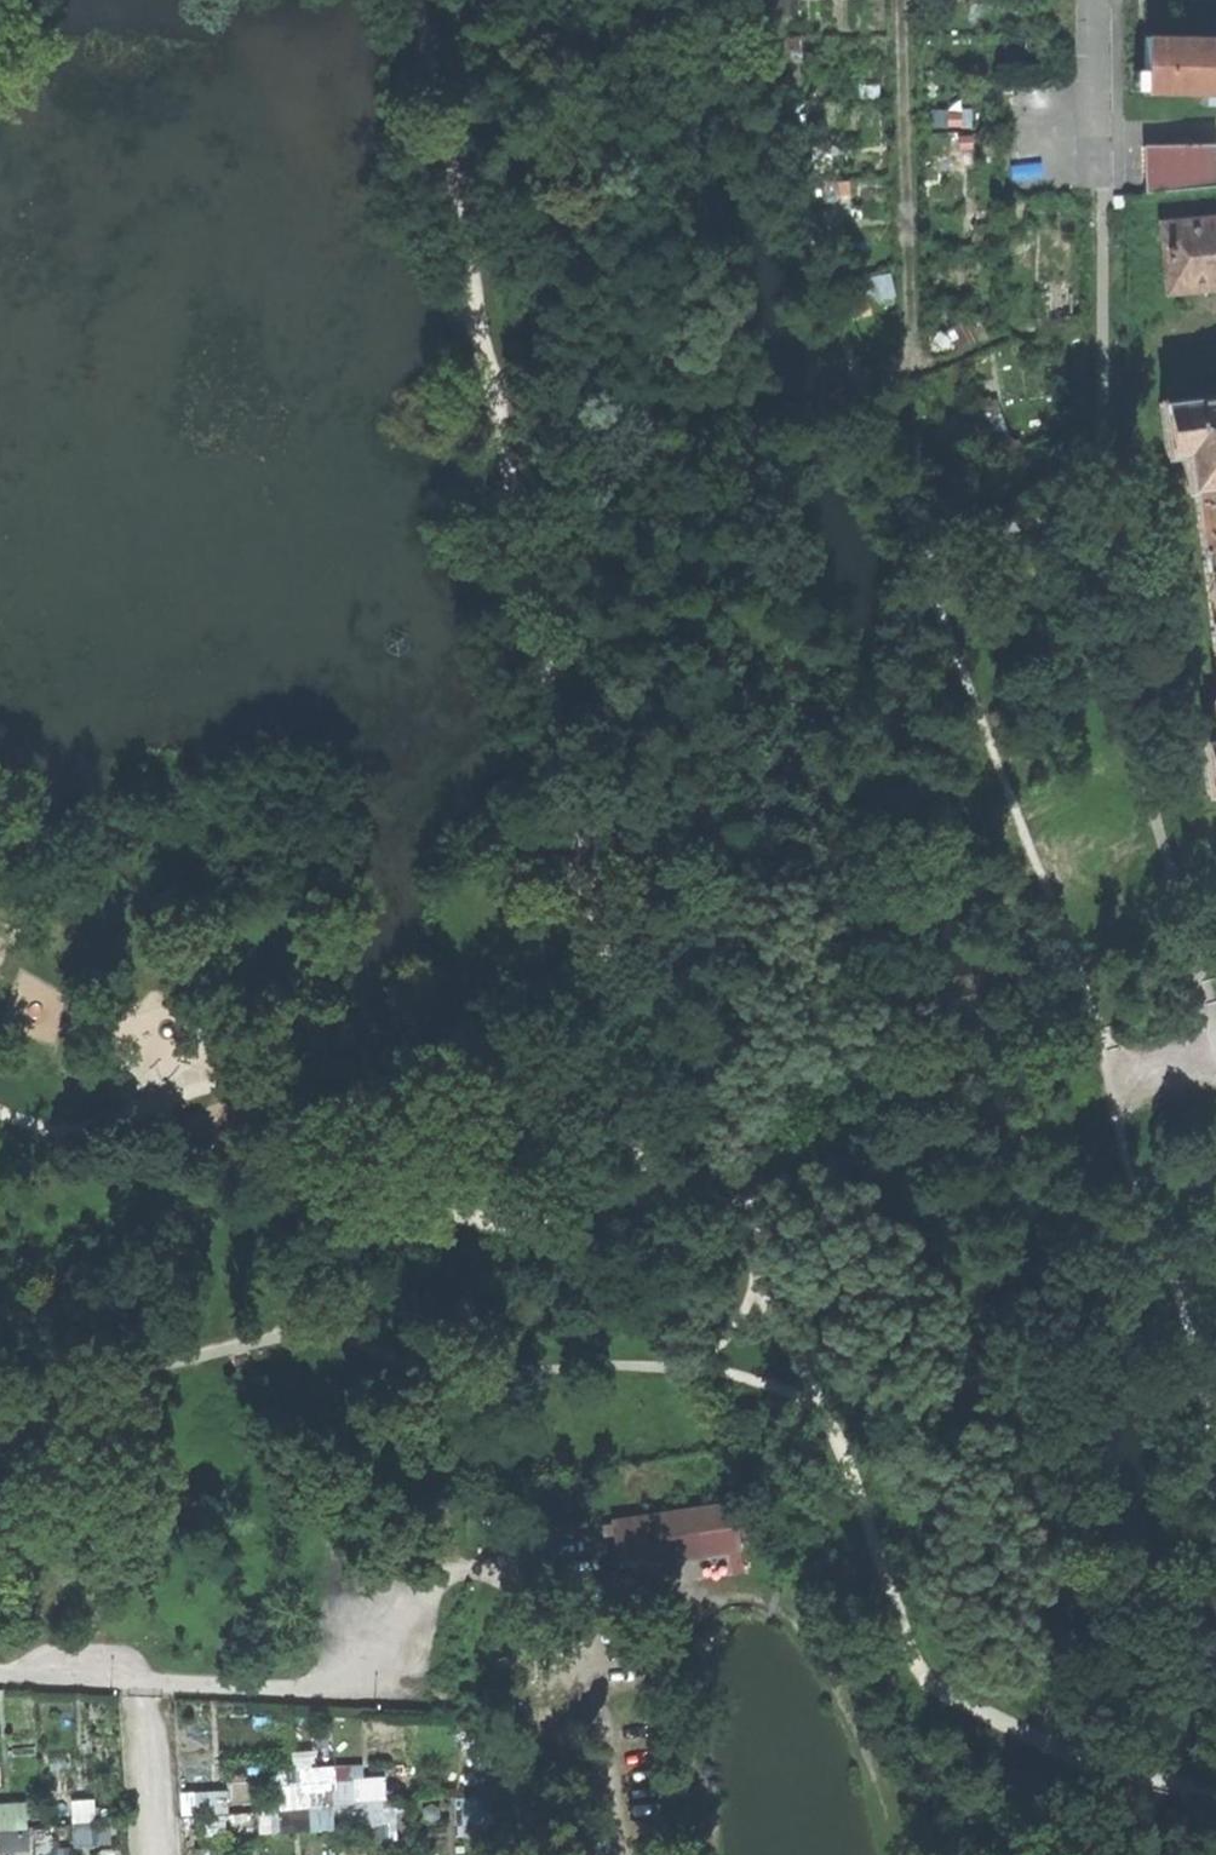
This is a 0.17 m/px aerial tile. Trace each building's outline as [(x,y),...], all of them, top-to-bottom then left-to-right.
[(782,11),(782,0),(767,0),(767,11),(782,11)] [(1028,9),(1028,0),(999,0),(999,1),(1008,2),(1008,9),(1028,9)] [(768,54),(792,54),(792,40),(767,40),(768,54)] [(1215,92),(1215,45),(1147,44),(1146,91),(1215,92)] [(950,126),(965,126),(965,110),(950,110),(950,126)] [(927,148),(942,149),(943,134),(928,134),(927,148)] [(805,172),(827,170),(826,153),(804,155),(805,172)] [(1202,155),(1205,187),(1215,186),(1215,153),(1202,155)] [(824,214),(852,214),(852,196),(824,196),(824,214)] [(855,249),(888,245),(884,215),(851,217),(855,249)] [(1215,287),(1215,216),(1162,221),(1168,291),(1215,287)] [(1054,326),(1069,325),(1069,311),(1053,311),(1054,326)] [(942,327),(933,338),(942,348),(950,335),(942,327)] [(1161,400),(1167,455),(1183,453),(1188,489),(1195,488),(1215,657),(1215,394),(1161,400)] [(980,413),(995,412),(993,398),(977,400),(980,413)] [(930,463),(942,458),(938,445),(925,449),(930,463)] [(613,1567),(735,1550),(726,1503),(606,1519),(613,1567)] [(365,1775),(365,1762),(279,1765),(281,1832),(392,1828),(390,1774),(365,1775)] [(32,1849),(30,1800),(0,1801),(0,1850),(32,1849)]
